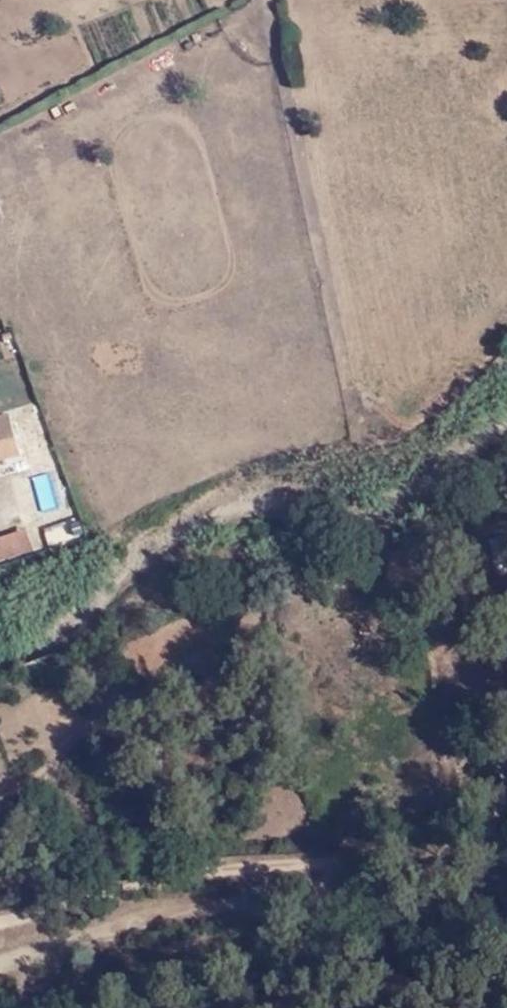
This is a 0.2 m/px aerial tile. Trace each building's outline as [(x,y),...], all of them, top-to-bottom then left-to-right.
[(11,417),(0,420),(0,461),(22,454),(11,417)] [(32,478),(42,511),(60,505),(50,472),(32,478)] [(35,551),(28,526),(0,533),(0,559),(35,551)]
